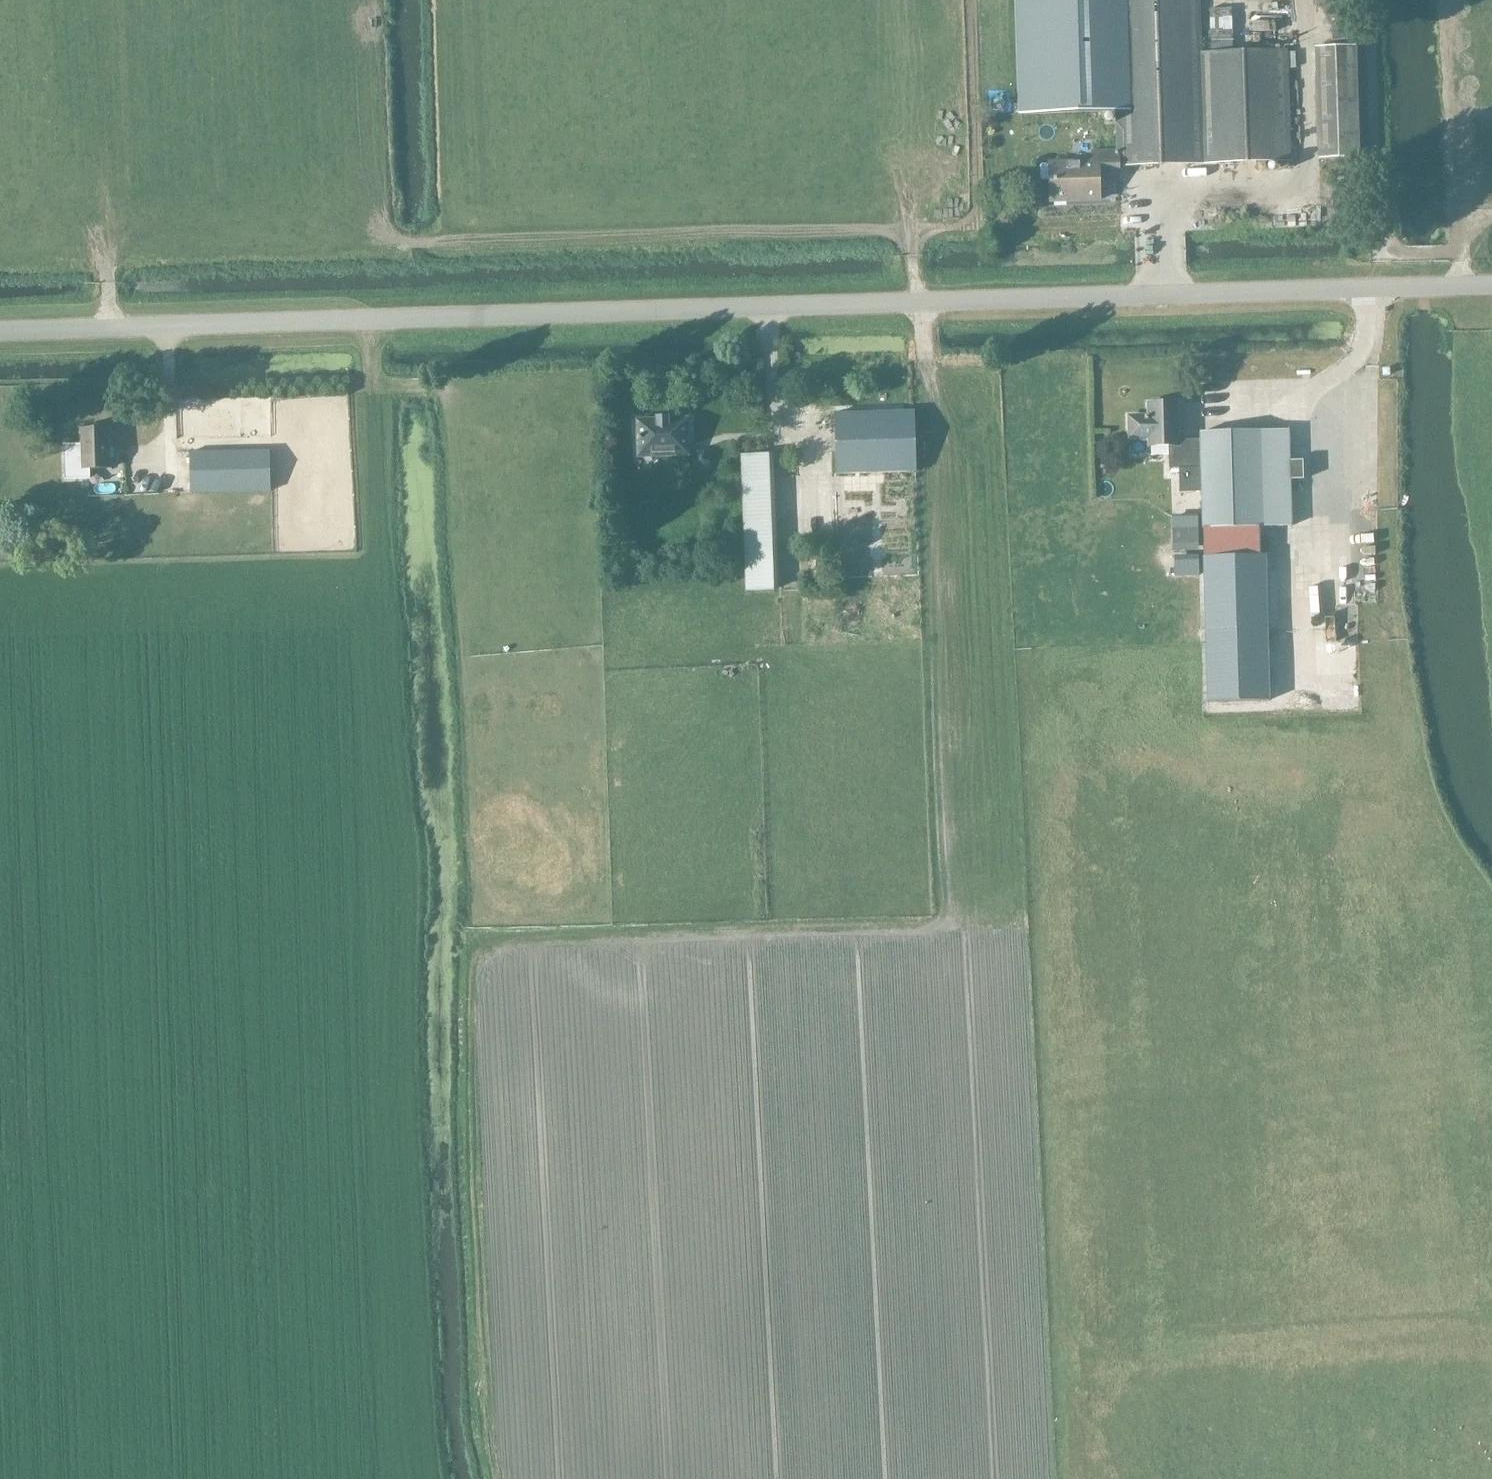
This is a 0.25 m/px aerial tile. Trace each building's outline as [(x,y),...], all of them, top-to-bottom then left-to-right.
[(1023,114),(1116,111),(1118,152),(1118,166),(1290,160),(1286,50),(1201,53),(1199,0),(1019,0),(1023,114)] [(1355,47),(1315,48),(1318,160),(1358,159),(1355,47)] [(1093,162),(1049,163),(1050,201),(1099,200),(1099,174),(1118,174),(1118,166),(1118,152),(1093,152),(1093,162)] [(1176,403),(1147,403),(1147,416),(1128,416),(1129,440),(1148,439),(1148,446),(1169,446),(1169,469),(1202,468),(1201,440),(1177,441),(1176,403)] [(1180,405),(1180,418),(1194,419),(1194,405),(1180,405)] [(914,412),(834,415),(836,475),(834,475),(838,579),(918,576),(914,472),(916,472),(914,412)] [(669,416),(655,417),(655,418),(635,419),(636,459),(690,457),(689,417),(669,418),(669,416)] [(81,449),(68,449),(68,473),(82,472),(82,469),(110,468),(109,428),(81,429),(81,449)] [(1289,430),(1201,433),(1201,440),(1202,468),(1204,556),(1260,555),(1261,554),(1260,527),(1292,526),(1289,430)] [(189,452),(190,492),(270,490),(270,450),(189,452)] [(746,591),(778,590),(774,455),(741,456),(746,591)] [(126,496),(126,512),(136,512),(136,496),(126,496)] [(1204,556),(1203,556),(1205,630),(1207,702),(1268,700),(1268,663),(1266,628),(1264,554),(1261,554),(1260,555),(1204,556)] [(1336,627),(1336,610),(1312,611),(1312,627),(1336,627)]
